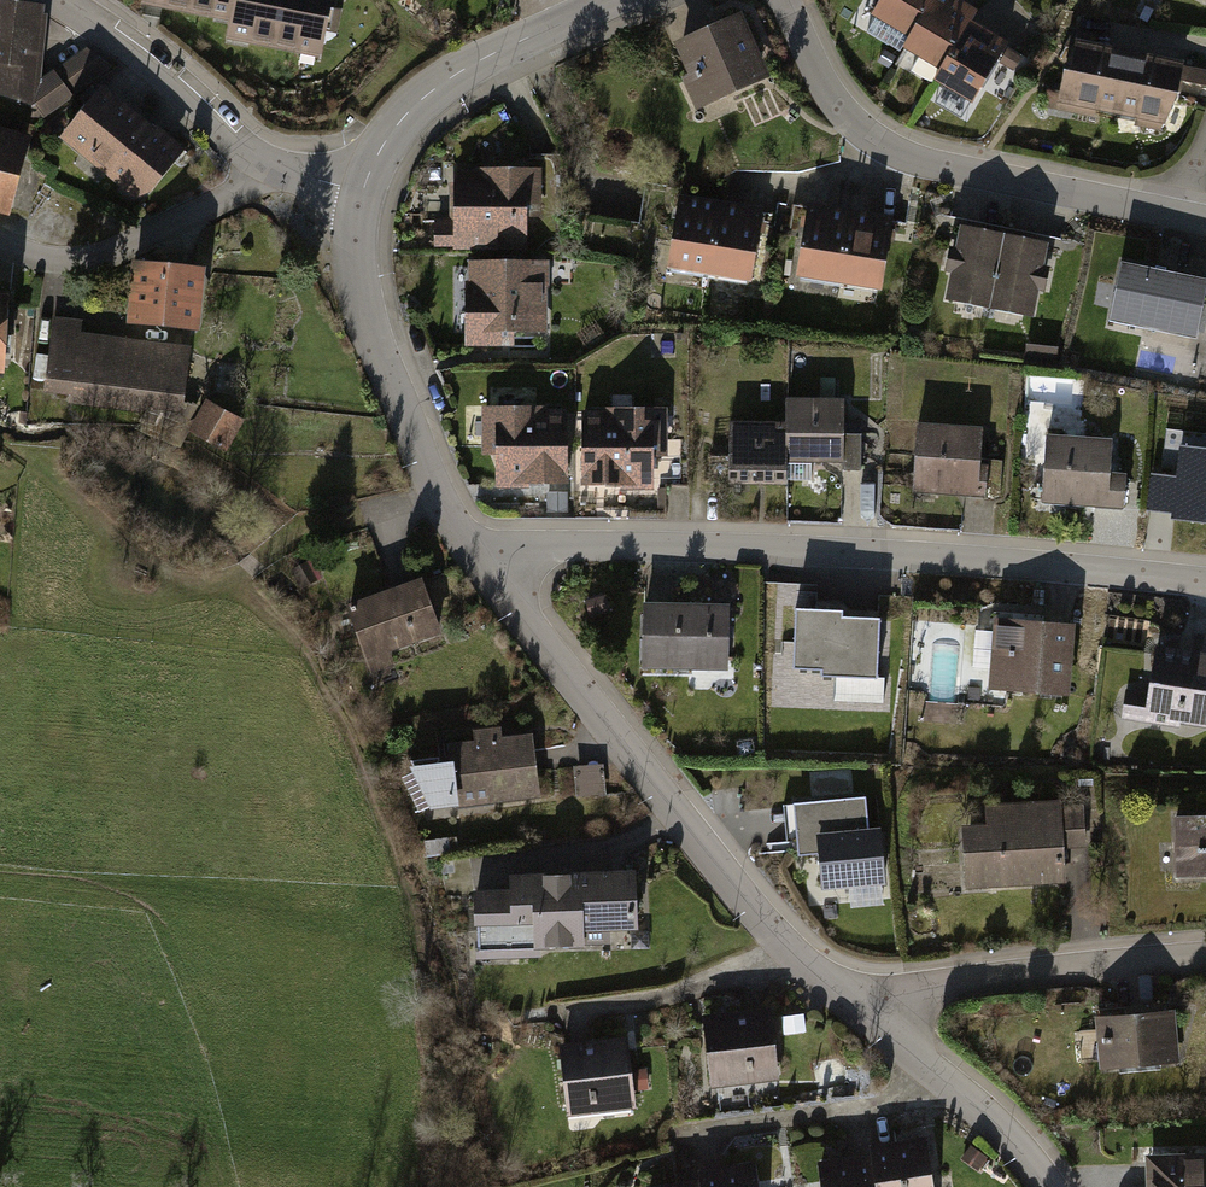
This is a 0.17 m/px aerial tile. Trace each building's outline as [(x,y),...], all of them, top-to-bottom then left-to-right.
[(141,7),(227,21),(224,38),(321,54),(330,0),(143,0),(141,7)] [(880,19),(919,40),(941,0),(891,0),(880,19)] [(985,14),(958,0),(941,0),(919,40),(913,51),(953,73),(979,26),(985,14)] [(48,12),(0,5),(0,92),(37,103),(35,116),(113,67),(88,49),(40,78),(48,12)] [(700,113),(775,78),(747,19),(682,50),(695,78),(686,82),(700,113)] [(982,105),(1015,46),(979,26),(953,73),(946,86),(982,105)] [(1188,105),(1193,64),(1161,60),(1158,81),(1123,76),(1126,52),(1098,47),(1101,35),(1072,30),(1066,58),(1073,59),(1069,95),(1049,92),(1048,107),(1170,127),(1188,105)] [(105,170),(148,120),(112,89),(69,139),(105,170)] [(141,202),(184,152),(148,120),(105,170),(141,202)] [(32,138),(0,130),(0,209),(12,212),(32,138)] [(439,247),(533,246),(532,188),(545,188),(545,173),(456,174),(457,222),(439,223),(439,247)] [(688,203),(679,273),(718,278),(728,208),(688,203)] [(728,208),(718,278),(758,284),(767,213),(728,208)] [(816,210),(806,281),(846,286),(856,215),(816,210)] [(856,215),(846,286),(886,292),(896,220),(856,215)] [(965,231),(952,301),(995,309),(1007,239),(965,231)] [(1007,239),(995,309),(1037,316),(1049,246),(1007,239)] [(1203,340),(1205,327),(1205,277),(1122,260),(1110,321),(1203,340)] [(525,332),(552,332),(551,265),(470,267),(472,346),(525,345),(525,332)] [(134,328),(208,332),(211,271),(137,267),(134,328)] [(10,377),(14,299),(0,298),(0,376),(10,377)] [(51,394),(186,407),(192,345),(84,334),(85,320),(58,317),(51,394)] [(226,451),(245,421),(210,400),(191,429),(226,451)] [(792,429),(795,462),(851,462),(851,469),(868,470),(868,435),(851,435),(851,404),(792,403),(792,429)] [(503,486),(576,485),(575,412),(486,413),(486,457),(503,457),(503,486)] [(592,486),(660,485),(660,429),(673,429),(673,414),(591,415),(592,486)] [(795,462),(792,429),(737,428),(736,485),(795,486),(795,462)] [(920,492),(987,495),(989,430),(922,428),(920,492)] [(1047,501),(1128,507),(1131,473),(1118,472),(1120,442),(1052,437),(1047,501)] [(1182,453),(1179,484),(1153,481),(1149,510),(1174,513),(1173,519),(1205,522),(1205,456),(1182,453)] [(394,652),(447,633),(428,581),(353,609),(376,672),(399,664),(394,652)] [(648,670),(734,670),(734,607),(648,606),(648,670)] [(799,675),(883,681),(887,616),(804,610),(799,675)] [(1077,700),(1081,625),(989,621),(985,696),(1077,700)] [(1205,725),(1205,657),(1159,653),(1156,690),(1132,688),(1129,718),(1205,725)] [(440,816),(544,800),(539,738),(508,741),(506,728),(477,732),(480,741),(452,747),(452,767),(418,773),(440,816)] [(581,796),(610,794),(607,766),(578,768),(581,796)] [(974,887),(1070,881),(1068,848),(1090,847),(1087,804),(970,810),(974,887)] [(1205,872),(1205,821),(1183,823),(1186,873),(1205,872)] [(881,880),(876,830),(817,836),(822,886),(881,880)] [(615,926),(647,925),(645,866),(517,870),(518,888),(483,889),(484,922),(543,920),(544,943),(616,941),(615,926)] [(1103,1068),(1179,1062),(1175,1007),(1098,1014),(1103,1068)] [(713,1081),(779,1077),(775,1010),(709,1014),(713,1081)] [(568,1115),(634,1109),(627,1038),(561,1044),(568,1115)] [(926,1141),(876,1148),(878,1157),(882,1186),(933,1186),(926,1141)] [(1156,1150),(1156,1186),(1205,1186),(1205,1150),(1156,1150)] [(878,1157),(822,1165),(825,1186),(882,1186),(878,1157)] [(753,1164),(703,1171),(705,1180),(706,1186),(756,1186),(753,1164)]
